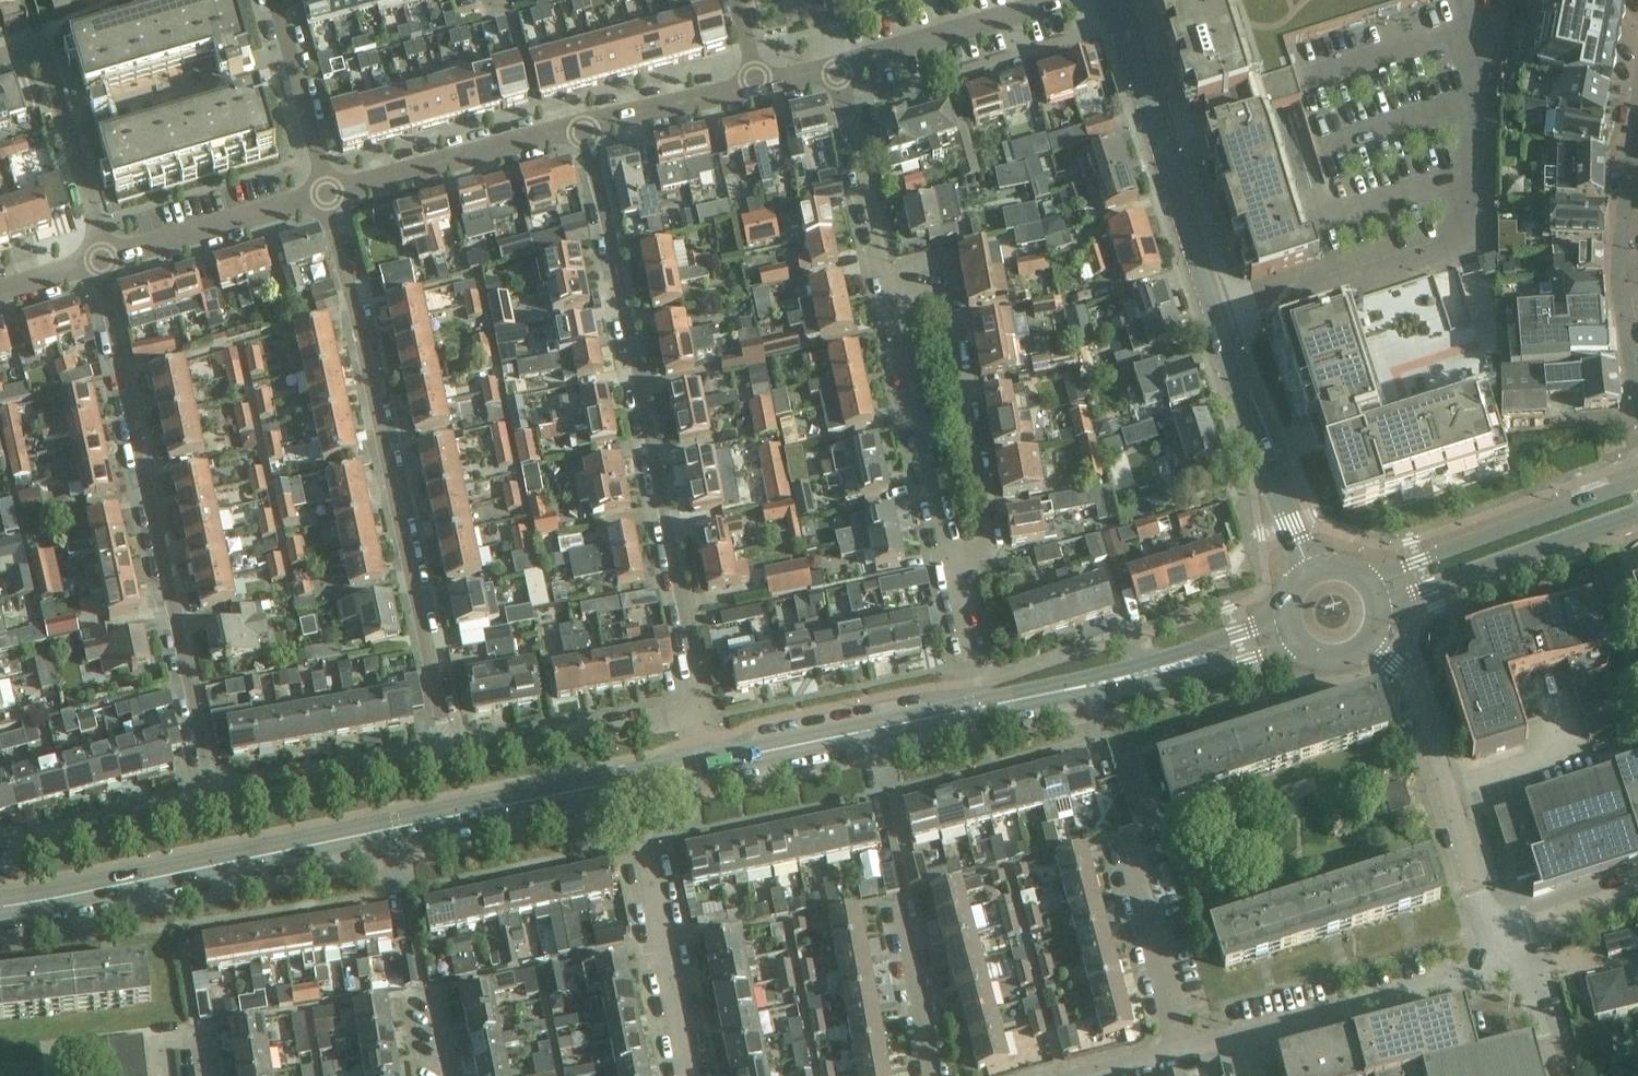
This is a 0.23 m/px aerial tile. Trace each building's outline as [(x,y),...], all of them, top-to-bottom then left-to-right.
[(1,15),(4,25),(11,23),(13,17),(11,11),(23,8),(26,20),(28,19),(22,0),(0,0),(0,15),(1,15)] [(54,10),(70,5),(69,0),(51,0),(54,10)] [(86,94),(118,205),(278,158),(232,0),(214,0),(71,42),(86,94)] [(309,29),(333,22),(327,0),(301,0),(309,29)] [(352,0),(327,0),(333,22),(356,16),(352,0)] [(356,16),(377,10),(379,10),(376,0),(352,0),(356,16)] [(379,16),(403,10),(400,0),(376,0),(379,10),(377,10),(379,16)] [(403,10),(427,4),(426,0),(400,0),(403,10)] [(571,2),(574,15),(584,13),(580,0),(577,0),(571,2)] [(584,13),(593,10),(590,0),(580,0),(584,13)] [(1176,72),(1180,85),(1189,111),(1194,109),(1203,106),(1211,131),(1204,134),(1207,144),(1210,151),(1204,153),(1204,156),(1207,165),(1213,163),(1220,184),(1214,185),(1218,197),(1224,195),(1236,234),(1230,236),(1234,248),(1240,246),(1246,266),(1240,268),(1244,280),(1248,279),(1250,278),(1251,281),(1318,260),(1312,239),(1308,241),(1293,195),(1274,134),(1271,125),(1268,114),(1299,105),(1301,104),(1283,46),(1318,35),(1389,13),(1412,6),(1429,0),(1153,0),(1176,72)] [(1603,86),(1610,48),(1613,48),(1616,34),(1613,33),(1619,0),(1551,0),(1538,69),(1565,74),(1564,78),(1603,86)] [(549,8),(539,10),(543,24),(552,21),(549,8)] [(539,10),(530,13),(534,26),(543,24),(539,10)] [(715,11),(693,16),(704,58),(711,56),(722,53),(726,52),(715,11)] [(443,18),(446,29),(457,26),(454,15),(443,18)] [(704,57),(693,16),(673,22),(684,62),(704,57)] [(505,20),(495,22),(499,36),(508,33),(505,20)] [(664,67),(684,62),(673,22),(653,27),(664,67)] [(419,25),(408,28),(411,39),(421,36),(419,25)] [(664,67),(653,27),(632,33),(643,73),(664,67)] [(397,31),(400,41),(411,39),(408,28),(397,31)] [(467,30),(458,32),(462,46),(471,44),(467,30)] [(458,32),(449,35),(452,49),(462,46),(458,32)] [(643,73),(632,33),(612,38),(623,78),(643,73)] [(373,37),(362,40),(365,51),(376,48),(373,37)] [(603,84),(623,78),(612,38),(592,44),(603,84)] [(352,43),(354,54),(365,51),(362,40),(352,43)] [(422,42),(413,45),(416,58),(425,56),(422,42)] [(603,84),(592,44),(572,49),(583,89),(603,84)] [(413,45),(403,47),(407,61),(416,58),(413,45)] [(551,55),(562,95),(583,89),(572,49),(551,55)] [(330,54),(317,57),(319,67),(327,64),(333,63),(330,54)] [(376,55),(367,57),(370,71),(380,69),(376,55)] [(551,55),(530,61),(541,100),(562,95),(562,93),(551,55)] [(367,57),(358,60),(361,73),(370,71),(367,57)] [(515,57),(492,63),(504,110),(505,110),(528,104),(527,103),(515,57)] [(1093,58),(1065,66),(1074,96),(1101,88),(1093,58)] [(487,64),(468,69),(481,115),(503,109),(503,110),(503,111),(505,110),(504,110),(492,63),(487,64)] [(329,64),(319,67),(323,80),(332,77),(329,64)] [(1046,104),(1074,96),(1065,66),(1038,74),(1046,104)] [(469,76),(447,82),(458,121),(481,115),(468,69),(467,70),(469,76)] [(1610,87),(1603,86),(1564,78),(1564,80),(1522,72),(1517,100),(1602,116),(1607,90),(1609,90),(1610,87)] [(11,119),(27,114),(15,77),(0,82),(0,128),(13,124),(11,119)] [(993,87),(1002,117),(1029,109),(1020,79),(993,87)] [(447,82),(424,88),(435,128),(458,121),(447,82)] [(1002,117),(993,87),(966,96),(975,125),(1002,117)] [(424,88),(401,94),(412,134),(435,128),(424,88)] [(401,94),(378,101),(389,140),(412,134),(401,94)] [(378,101),(355,107),(366,148),(367,147),(367,146),(372,145),(389,140),(378,101)] [(905,114),(878,122),(888,159),(889,159),(893,171),(920,163),(954,153),(962,180),(979,175),(971,145),(972,144),(963,114),(950,117),(948,110),(946,103),(905,114)] [(1526,105),(1525,116),(1546,119),(1547,115),(1548,107),(1526,105)] [(355,107),(332,113),(343,154),(366,148),(355,107)] [(831,138),(824,107),(790,114),(791,121),(782,123),(790,157),(804,154),(801,144),(831,138)] [(1116,137),(1110,116),(1082,124),(1088,145),(1116,137)] [(1555,116),(1552,141),(1602,148),(1604,131),(1600,130),(1601,122),(1555,116)] [(773,118),(747,124),(761,186),(763,185),(773,183),(765,147),(779,144),(773,118)] [(749,188),(761,186),(747,124),(721,130),(728,155),(741,152),(749,188)] [(704,133),(679,139),(689,185),(691,191),(692,195),(703,193),(702,188),(696,162),(710,159),(704,133)] [(1064,133),(1048,139),(1052,154),(1068,150),(1064,133)] [(1046,136),(1030,140),(1035,159),(1051,154),(1046,136)] [(12,143),(13,144),(16,155),(29,151),(25,139),(12,143)] [(661,192),(689,185),(679,139),(653,145),(659,169),(656,170),(661,192)] [(17,157),(16,155),(13,144),(3,147),(7,160),(17,157)] [(1119,144),(1086,154),(1095,183),(1128,172),(1119,144)] [(642,175),(636,149),(606,155),(612,182),(613,181),(622,217),(639,213),(641,222),(661,218),(655,189),(644,192),(641,175),(642,175)] [(1603,153),(1556,152),(1556,176),(1556,197),(1603,198),(1603,176),(1603,168),(1603,153)] [(990,156),(977,160),(981,174),(994,170),(990,156)] [(570,164),(545,171),(552,197),(577,190),(570,164)] [(1025,168),(995,173),(999,194),(1029,188),(1025,168)] [(817,174),(820,187),(839,183),(836,170),(817,174)] [(526,204),(552,197),(545,171),(519,178),(526,204)] [(1128,172),(1095,183),(1104,211),(1137,201),(1128,172)] [(1042,173),(1028,177),(1035,203),(1050,198),(1042,173)] [(922,175),(903,180),(907,195),(918,192),(927,189),(923,176),(922,175)] [(38,182),(42,195),(48,214),(70,208),(60,176),(38,182)] [(1054,183),(1058,195),(1080,188),(1076,176),(1054,183)] [(507,181),(482,188),(492,226),(517,219),(514,207),(507,181)] [(841,182),(839,183),(820,187),(812,189),(815,201),(843,195),(841,182)] [(773,183),(763,185),(769,210),(779,208),(773,183)] [(1523,198),(1522,183),(1506,183),(1506,198),(1523,198)] [(961,222),(954,187),(929,193),(931,202),(904,208),(911,238),(928,235),(929,241),(956,236),(953,223),(961,222)] [(482,188),(456,195),(463,221),(468,240),(494,233),(492,226),(482,188)] [(1058,196),(1046,200),(1049,209),(1061,205),(1062,207),(1083,201),(1080,188),(1058,195),(1058,196)] [(802,191),(798,195),(800,206),(813,203),(814,202),(811,190),(809,189),(802,191)] [(42,194),(20,201),(30,234),(52,227),(42,194)] [(443,198),(418,205),(432,258),(444,255),(436,228),(450,224),(443,198)] [(0,208),(0,210),(9,240),(30,234),(20,202),(0,208)] [(751,204),(733,208),(736,220),(741,219),(753,216),(751,204)] [(420,261),(432,258),(418,205),(393,212),(401,242),(414,239),(420,261)] [(566,206),(555,209),(559,221),(570,218),(566,206)] [(713,207),(697,211),(701,228),(717,224),(713,207)] [(1602,240),(1602,207),(1549,207),(1549,240),(1602,240)] [(555,209),(544,212),(548,224),(559,221),(555,209)] [(804,230),(806,241),(832,235),(826,209),(788,218),(791,233),(804,230)] [(1032,209),(1004,214),(1007,233),(1018,231),(1038,228),(1038,227),(1032,209)] [(9,240),(0,210),(0,243),(9,240)] [(690,210),(679,213),(683,231),(694,229),(690,210)] [(779,236),(774,211),(753,216),(741,219),(747,246),(780,239),(779,236)] [(1107,230),(1116,257),(1151,246),(1143,219),(1107,230)] [(586,225),(562,232),(566,246),(566,247),(567,249),(590,243),(586,225)] [(1515,227),(1497,227),(1497,256),(1503,256),(1524,254),(1524,238),(1515,238),(1515,227)] [(325,260),(317,233),(280,244),(287,267),(282,268),(291,297),(305,292),(297,268),(325,260)] [(1071,247),(1066,234),(1045,241),(1049,254),(1071,247)] [(838,263),(832,235),(806,241),(810,257),(797,260),(800,271),(838,263)] [(543,236),(530,240),(534,255),(547,251),(543,236)] [(529,237),(498,246),(503,263),(534,255),(529,237)] [(647,279),(676,274),(671,246),(642,251),(647,279)] [(958,252),(963,279),(1001,273),(996,246),(985,248),(958,252)] [(1160,273),(1151,246),(1116,257),(1125,284),(1160,273)] [(1101,248),(1085,253),(1089,266),(1105,261),(1101,248)] [(263,249),(239,256),(248,287),(250,294),(254,307),(265,304),(262,292),(275,288),(271,275),(263,249)] [(1554,252),(1552,252),(1552,262),(1554,277),(1561,277),(1562,284),(1580,283),(1580,275),(1601,275),(1602,250),(1584,250),(1554,252)] [(482,252),(467,256),(471,270),(486,266),(482,252)] [(536,263),(541,288),(584,281),(579,254),(536,263)] [(1515,278),(1514,255),(1498,256),(1498,267),(1502,267),(1503,279),(1515,278)] [(248,287),(239,256),(213,264),(221,290),(236,285),(238,290),(248,287)] [(1494,256),(1477,262),(1482,279),(1494,275),(1494,256)] [(1043,257),(1030,260),(1032,275),(1046,273),(1046,272),(1053,271),(1052,263),(1044,265),(1043,257)] [(686,261),(688,271),(702,269),(700,259),(686,261)] [(1030,260),(1016,262),(1019,278),(1032,275),(1030,260)] [(1089,266),(1081,268),(1085,281),(1109,274),(1105,261),(1089,266)] [(448,278),(445,266),(435,268),(439,281),(448,278)] [(706,268),(702,269),(688,271),(676,274),(647,279),(652,307),(681,302),(679,287),(709,281),(706,268)] [(788,282),(785,268),(759,274),(762,287),(788,282)] [(193,269),(168,276),(178,309),(181,319),(195,315),(196,319),(219,312),(211,283),(198,287),(193,269)] [(1006,299),(1001,273),(963,279),(968,307),(995,302),(995,301),(1006,299)] [(181,319),(178,309),(168,276),(144,283),(154,316),(157,326),(181,319)] [(501,291),(498,279),(485,282),(488,294),(501,291)] [(813,313),(847,306),(842,280),(808,288),(813,313)] [(584,281),(541,288),(537,289),(539,300),(550,298),(553,313),(589,306),(584,281)] [(1549,285),(1538,286),(1539,302),(1540,312),(1604,306),(1601,281),(1580,283),(1562,284),(1549,285)] [(128,323),(154,316),(144,283),(119,291),(128,323)] [(1113,284),(1089,291),(1094,305),(1117,298),(1113,284)] [(767,290),(752,293),(755,307),(770,304),(767,290)] [(1134,301),(1142,325),(1173,315),(1166,291),(1134,301)] [(717,303),(714,292),(702,294),(704,306),(717,303)] [(254,307),(250,294),(240,297),(244,310),(254,307)] [(464,307),(480,304),(478,294),(462,297),(464,307)] [(340,309),(335,295),(313,301),(317,315),(340,309)] [(387,303),(391,322),(425,315),(421,295),(387,303)] [(515,326),(509,295),(487,299),(493,330),(515,326)] [(1053,299),(1031,303),(1034,319),(1056,315),(1056,314),(1053,300),(1053,299)] [(1059,299),(1053,300),(1056,314),(1062,313),(1059,299)] [(294,323),(288,300),(272,304),(278,327),(294,323)] [(1515,301),(1499,303),(1500,316),(1509,315),(1516,314),(1515,301)] [(483,318),(480,304),(464,307),(467,321),(483,318)] [(49,312),(59,346),(74,341),(76,346),(86,343),(82,331),(87,329),(83,316),(77,318),(73,305),(49,312)] [(853,331),(847,306),(813,313),(803,316),(788,319),(787,319),(789,328),(802,325),(806,341),(853,331)] [(1340,306),(1277,325),(1307,422),(1316,419),(1326,449),(1324,450),(1334,483),(1344,480),(1352,506),(1351,506),(1352,509),(1379,501),(1502,461),(1506,460),(1502,446),(1497,431),(1493,419),(1487,399),(1487,398),(1359,439),(1355,426),(1376,419),(1340,306)] [(1516,314),(1509,315),(1511,369),(1568,364),(1567,358),(1608,353),(1603,307),(1604,307),(1604,306),(1540,312),(1516,314)] [(45,350),(59,346),(49,312),(25,320),(29,333),(22,335),(26,349),(33,347),(36,358),(46,355),(45,350)] [(430,337),(425,315),(391,322),(396,345),(430,337)] [(1173,315),(1142,325),(1150,351),(1181,341),(1173,315)] [(1092,340),(1086,316),(1066,322),(1073,346),(1089,341),(1092,340)] [(971,323),(976,350),(1014,343),(1009,317),(999,319),(998,318),(971,323)] [(655,325),(660,350),(689,345),(719,339),(717,328),(692,333),(690,322),(685,323),(684,319),(655,325)] [(750,320),(735,323),(737,335),(752,332),(750,320)] [(1127,321),(1111,326),(1114,335),(1130,330),(1127,321)] [(567,328),(572,354),(598,349),(593,323),(567,328)] [(329,324),(295,332),(300,353),(334,346),(329,324)] [(523,327),(493,333),(497,351),(527,345),(523,327)] [(9,360),(0,330),(0,363),(9,360)] [(742,358),(721,362),(723,373),(765,365),(764,360),(761,345),(761,342),(759,342),(757,331),(737,335),(737,336),(742,358)] [(396,345),(401,366),(435,359),(430,337),(396,345)] [(474,351),(488,348),(486,337),(472,340),(474,351)] [(173,340),(159,343),(162,354),(175,352),(173,340)] [(783,340),(761,345),(764,360),(766,359),(786,355),(783,341),(783,340)] [(135,360),(162,354),(159,343),(133,348),(135,360)] [(1019,369),(1014,343),(976,350),(981,377),(1007,372),(1007,371),(1019,369)] [(691,355),(689,345),(660,350),(665,376),(694,371),(693,367),(698,366),(696,355),(691,355)] [(300,353),(304,375),(338,368),(334,346),(300,353)] [(491,361),(488,348),(474,351),(476,364),(477,364),(479,374),(492,371),(490,361),(491,361)] [(833,380),(862,374),(856,348),(828,354),(828,356),(802,361),(805,372),(819,369),(831,367),(833,380)] [(559,356),(546,359),(516,365),(519,380),(562,372),(563,382),(603,374),(598,349),(572,354),(559,356)] [(259,350),(245,353),(247,364),(261,361),(259,350)] [(1137,350),(1114,358),(1117,370),(1141,362),(1137,350)] [(1096,375),(1089,352),(1078,355),(1085,378),(1096,375)] [(1072,353),(1030,361),(1033,376),(1033,378),(1034,377),(1056,373),(1062,372),(1075,370),(1072,353)] [(439,381),(435,359),(401,366),(405,388),(439,381)] [(73,360),(63,362),(67,376),(71,387),(85,382),(93,380),(89,368),(85,369),(77,372),(73,360)] [(261,361),(247,364),(248,369),(250,377),(264,374),(261,361)] [(63,362),(54,365),(58,379),(67,376),(63,362)] [(1620,404),(1616,364),(1544,372),(1544,368),(1500,370),(1502,415),(1546,413),(1545,392),(1582,388),(1584,408),(1620,404)] [(239,365),(224,368),(227,380),(241,377),(239,365)] [(1163,376),(1159,365),(1133,373),(1143,405),(1167,398),(1170,407),(1200,398),(1190,368),(1163,376)] [(150,373),(154,393),(189,386),(185,366),(150,373)] [(766,367),(748,370),(751,389),(769,386),(766,367)] [(338,368),(304,375),(309,397),(343,390),(338,368)] [(868,399),(862,374),(833,380),(806,386),(809,398),(819,396),(822,409),(839,405),(868,399)] [(241,377),(227,380),(229,392),(244,389),(241,377)] [(483,396),(498,393),(495,380),(480,383),(483,396)] [(405,388),(410,411),(444,403),(439,381),(405,388)] [(154,393),(160,416),(194,409),(189,386),(154,393)] [(669,393),(674,419),(704,413),(737,406),(736,397),(702,403),(699,387),(669,393)] [(984,394),(989,421),(1037,413),(1026,392),(1023,392),(1022,387),(984,394)] [(343,390),(309,397),(314,419),(348,412),(343,390)] [(515,390),(506,392),(508,403),(517,401),(515,390)] [(564,412),(549,415),(552,428),(560,426),(611,416),(606,391),(562,400),(564,412)] [(60,400),(66,425),(97,418),(92,393),(60,400)] [(268,393),(254,396),(256,408),(271,405),(268,393)] [(504,422),(498,393),(483,396),(489,424),(504,422)] [(1081,393),(1067,397),(1070,407),(1083,403),(1081,393)] [(868,399),(839,405),(822,409),(828,435),(873,425),(868,399)] [(777,433),(771,400),(750,404),(756,437),(777,433)] [(517,401),(508,403),(511,419),(521,417),(517,401)] [(788,401),(773,404),(776,419),(791,416),(788,401)] [(449,427),(444,403),(410,411),(415,434),(449,427)] [(271,405),(256,408),(259,420),(273,417),(271,405)] [(236,422),(250,418),(248,408),(233,411),(236,422)] [(160,416),(164,437),(198,430),(194,409),(160,416)] [(1095,437),(1088,409),(1070,414),(1077,442),(1095,437)] [(348,412),(314,419),(318,441),(352,434),(348,412)] [(709,439),(704,413),(674,419),(679,445),(709,439)] [(1037,413),(989,421),(994,449),(1032,442),(1031,436),(1034,436),(1037,413)] [(611,416),(560,426),(563,439),(576,436),(578,450),(591,448),(616,443),(611,416)] [(791,416),(776,419),(779,433),(795,430),(792,416),(791,416)] [(8,437),(22,434),(18,417),(4,420),(8,437)] [(66,425),(55,427),(41,430),(44,443),(69,437),(71,450),(103,443),(97,418),(66,425)] [(237,426),(229,428),(231,437),(254,432),(251,422),(251,418),(236,422),(237,426)] [(1218,457),(1206,420),(1176,429),(1178,436),(1172,438),(1177,455),(1170,457),(1174,470),(1181,468),(1185,480),(1161,488),(1165,501),(1189,493),(1191,497),(1212,491),(1203,461),(1218,457)] [(1516,422),(1502,423),(1503,430),(1503,434),(1517,434),(1517,429),(1516,422)] [(520,423),(512,424),(515,435),(522,434),(520,423)] [(1153,423),(1121,433),(1127,450),(1159,439),(1153,423)] [(1107,425),(1094,429),(1097,441),(1099,440),(1110,437),(1107,425)] [(204,454),(198,430),(164,437),(169,461),(204,454)] [(10,463),(27,460),(22,434),(8,437),(4,438),(9,463),(10,463)] [(357,455),(352,434),(318,441),(323,463),(357,455)] [(278,436),(263,439),(266,451),(280,448),(278,436)] [(1118,438),(1102,444),(1106,456),(1122,451),(1118,438)] [(1094,441),(1079,443),(1083,465),(1098,462),(1094,441)] [(508,442),(493,445),(495,456),(510,453),(510,451),(508,442)] [(828,479),(828,480),(883,468),(877,442),(835,451),(831,457),(832,464),(820,467),(823,480),(828,479)] [(74,462),(65,464),(68,477),(108,468),(103,443),(71,450),(74,462)] [(419,451),(423,471),(457,464),(453,444),(419,451)] [(779,447),(759,451),(763,472),(783,468),(779,447)] [(280,448),(266,451),(266,454),(268,463),(283,460),(280,448)] [(540,465),(537,451),(521,455),(523,468),(540,465)] [(802,452),(785,456),(792,486),(809,482),(802,452)] [(510,453),(495,456),(498,469),(513,466),(510,453)] [(682,462),(687,488),(717,482),(712,456),(682,462)] [(1042,491),(1036,458),(997,465),(1003,498),(1042,491)] [(27,460),(10,463),(13,478),(31,474),(27,460)] [(585,479),(574,481),(577,495),(624,485),(619,460),(582,467),(585,479)] [(1098,462),(1083,465),(1086,480),(1101,477),(1098,462)] [(461,485),(457,464),(423,471),(427,492),(461,485)] [(542,492),(537,467),(522,470),(527,495),(542,492)] [(68,477),(66,477),(69,490),(79,488),(82,500),(82,501),(85,500),(114,494),(108,468),(68,477)] [(783,468),(763,472),(767,493),(787,489),(783,468)] [(888,493),(883,468),(828,480),(828,481),(823,481),(826,492),(842,489),(845,502),(888,493)] [(249,484),(264,480),(262,470),(247,473),(249,484)] [(173,478),(177,499),(212,491),(207,471),(173,478)] [(361,473),(326,480),(331,501),(365,494),(361,473)] [(727,480),(717,482),(687,488),(692,513),(732,505),(727,480)] [(264,481),(249,485),(252,496),(267,493),(266,489),(264,481)] [(287,482),(273,485),(276,501),(291,498),(289,491),(287,482)] [(811,484),(790,488),(793,505),(814,501),(811,484)] [(427,492),(432,514),(466,507),(461,485),(427,492)] [(624,485),(577,495),(579,508),(591,506),(593,519),(630,512),(624,485)] [(516,486),(502,489),(505,501),(519,498),(516,486)] [(1108,487),(1093,490),(1094,492),(1096,503),(1111,500),(1108,487)] [(1094,492),(1093,490),(1050,498),(1051,507),(1006,515),(1011,545),(1045,539),(1042,521),(1053,519),(1053,516),(1097,508),(1096,503),(1094,492)] [(177,499),(182,520),(216,512),(212,491),(177,499)] [(39,513),(35,493),(19,496),(23,517),(39,513)] [(331,501),(336,523),(370,515),(365,494),(331,501)] [(276,501),(278,512),(293,508),(291,498),(276,501)] [(519,498),(505,501),(507,512),(521,509),(520,502),(519,498)] [(796,520),(792,502),(762,508),(766,526),(796,520)] [(471,529),(466,507),(432,514),(437,536),(471,529)] [(296,522),(293,508),(278,512),(281,525),(296,522)] [(840,536),(842,548),(898,536),(892,510),(851,519),(854,533),(840,536)] [(87,517),(93,543),(123,537),(117,511),(87,517)] [(220,531),(216,512),(182,520),(186,539),(220,531)] [(258,523),(273,520),(271,513),(257,516),(258,523)] [(1198,526),(1194,514),(1176,519),(1180,532),(1198,526)] [(556,515),(532,520),(536,539),(559,535),(556,515)] [(370,516),(336,524),(340,546),(375,538),(370,516)] [(16,517),(2,520),(6,536),(19,532),(16,517)] [(1155,519),(1145,522),(1152,541),(1161,538),(1155,519)] [(1139,545),(1152,541),(1145,522),(1133,525),(1139,545)] [(274,525),(259,528),(261,539),(276,536),(274,525)] [(740,526),(696,534),(702,563),(731,557),(728,542),(743,539),(740,526)] [(437,536),(441,558),(475,551),(471,529),(437,536)] [(526,529),(523,529),(511,532),(513,542),(528,539),(526,529)] [(610,548),(568,556),(571,568),(638,555),(633,529),(607,534),(610,548)] [(226,558),(220,531),(186,539),(191,565),(226,558)] [(1121,555),(1115,533),(1103,537),(1110,558),(1121,555)] [(1107,559),(1100,535),(1084,540),(1091,564),(1107,559)] [(79,536),(64,539),(66,549),(81,546),(79,536)] [(903,561),(898,536),(842,548),(845,560),(859,557),(859,556),(872,553),(875,568),(903,561)] [(93,543),(98,568),(128,562),(123,537),(93,543)] [(815,537),(804,540),(807,556),(818,553),(815,537)] [(0,543),(0,575),(28,569),(22,547),(21,538),(0,543)] [(375,538),(340,546),(345,567),(379,560),(375,538)] [(531,553),(528,539),(513,542),(516,556),(531,553)] [(300,541),(286,544),(288,556),(303,553),(300,541)] [(1219,545),(1188,555),(1197,586),(1229,576),(1219,545)] [(1060,562),(1056,546),(1033,552),(1037,567),(1060,562)] [(480,575),(475,551),(441,558),(446,582),(480,575)] [(303,553),(288,556),(291,568),(305,565),(303,553)] [(638,555),(571,568),(573,582),(596,578),(615,574),(617,585),(643,580),(638,555)] [(1188,555),(1159,564),(1169,595),(1197,586),(1188,555)] [(266,559),(268,571),(283,567),(280,556),(266,559)] [(564,568),(562,556),(546,559),(548,571),(564,568)] [(731,557),(702,563),(708,592),(749,584),(746,569),(734,571),(731,557)] [(810,558),(807,563),(808,570),(813,573),(818,572),(821,567),(820,560),(815,557),(810,558)] [(230,579),(226,558),(191,565),(196,586),(230,579)] [(1072,571),(1068,559),(1062,561),(1066,573),(1072,571)] [(52,578),(48,560),(33,563),(37,581),(49,578),(52,578)] [(379,560),(345,567),(350,589),(384,582),(379,560)] [(134,587),(128,562),(98,568),(104,593),(134,587)] [(1137,605),(1169,595),(1159,564),(1127,574),(1137,605)] [(810,590),(805,565),(766,572),(770,597),(810,590)] [(285,580),(283,567),(268,571),(271,583),(285,580)] [(541,571),(524,575),(527,588),(544,584),(542,577),(541,571)] [(549,572),(543,573),(546,588),(552,587),(549,572)] [(906,577),(878,582),(880,592),(881,595),(908,589),(929,585),(926,573),(906,577)] [(1060,593),(1040,599),(1051,632),(1081,623),(1070,589),(1065,573),(1055,577),(1060,593)] [(822,574),(810,576),(812,590),(824,588),(825,588),(822,574)] [(30,578),(11,582),(15,598),(33,593),(34,593),(30,578)] [(49,578),(37,581),(41,600),(53,597),(49,578)] [(235,602),(230,579),(196,586),(201,609),(235,602)] [(1101,579),(1070,589),(1081,623),(1112,613),(1101,579)] [(878,582),(864,585),(866,595),(880,592),(878,582)] [(312,597),(310,585),(295,588),(297,597),(293,598),(296,611),(315,606),(314,597),(312,597)] [(568,602),(565,585),(552,587),(555,605),(568,602)] [(139,612),(134,587),(104,593),(109,619),(139,612)] [(481,589),(449,596),(456,628),(459,628),(488,622),(499,619),(492,587),(481,589)] [(858,587),(846,589),(849,602),(861,600),(858,587)] [(1630,605),(1630,606),(1630,608),(1630,609),(1631,611),(1632,612),(1632,613),(1633,613),(1633,614),(1634,616),(1635,616),(1636,617),(1637,616),(1637,618),(1637,590),(1630,592),(1631,596),(1632,600),(1630,600),(1630,601),(1630,602),(1630,603),(1630,604),(1630,605)] [(547,592),(535,594),(537,607),(549,605),(547,592)] [(822,594),(808,597),(810,610),(815,609),(825,607),(822,594)] [(1446,653),(1446,655),(1446,657),(1446,658),(1446,660),(1447,661),(1449,662),(1450,663),(1452,664),(1453,664),(1454,664),(1454,667),(1454,671),(1455,675),(1448,678),(1475,761),(1526,744),(1527,744),(1510,693),(1509,689),(1508,684),(1514,682),(1517,681),(1565,665),(1572,688),(1573,688),(1589,740),(1616,731),(1605,695),(1605,691),(1608,676),(1611,663),(1618,626),(1611,603),(1608,594),(1592,599),(1468,639),(1470,646),(1466,647),(1463,649),(1461,651),(1460,650),(1458,649),(1457,648),(1455,648),(1454,648),(1452,648),(1450,648),(1449,649),(1448,650),(1447,651),(1447,652),(1446,653)] [(91,596),(77,599),(79,609),(94,606),(91,596)] [(636,596),(620,599),(623,614),(638,611),(636,597),(636,596)] [(399,637),(391,597),(338,608),(342,625),(360,621),(365,644),(399,637)] [(796,600),(794,600),(796,613),(808,610),(806,598),(796,600)] [(1019,643),(1051,632),(1040,599),(1009,609),(1019,643)] [(864,612),(861,600),(849,602),(851,615),(864,612)] [(606,601),(595,604),(597,615),(597,618),(609,616),(606,602),(606,601)] [(595,604),(579,607),(581,618),(597,615),(595,604)] [(271,612),(270,605),(233,612),(236,624),(205,631),(212,662),(227,659),(227,661),(232,660),(232,658),(260,652),(257,639),(270,636),(266,618),(264,618),(263,614),(271,612)] [(746,610),(749,623),(763,620),(760,607),(746,610)] [(534,623),(531,608),(505,612),(508,628),(534,623)] [(925,609),(885,617),(887,627),(894,659),(906,656),(907,659),(920,657),(919,653),(921,653),(918,637),(930,634),(925,609)] [(723,628),(749,623),(746,610),(720,615),(723,628)] [(808,610),(796,613),(799,625),(811,622),(808,610)] [(75,619),(44,626),(44,628),(47,641),(79,634),(75,619)] [(805,624),(809,643),(815,675),(841,669),(835,638),(822,641),(818,622),(805,624)] [(860,624),(833,629),(835,638),(841,669),(868,664),(862,632),(860,624)] [(115,641),(113,627),(85,633),(88,647),(85,647),(89,665),(103,662),(106,675),(133,670),(133,671),(139,670),(139,668),(150,666),(144,635),(115,641)] [(862,632),(868,664),(894,659),(887,627),(862,632)] [(21,633),(0,638),(0,653),(47,642),(47,641),(44,628),(44,629),(44,628),(21,633)] [(483,633),(485,646),(512,641),(510,628),(483,633)] [(584,695),(574,639),(572,628),(559,631),(565,666),(551,669),(557,699),(584,695)] [(639,628),(625,630),(628,643),(641,640),(639,628)] [(628,643),(625,630),(613,632),(615,645),(628,643)] [(657,650),(630,655),(635,685),(663,681),(660,668),(673,665),(666,631),(654,634),(657,650)] [(585,637),(574,639),(584,695),(609,690),(603,659),(587,662),(585,649),(588,649),(585,637)] [(62,641),(50,643),(53,655),(65,652),(62,641)] [(474,714),(513,707),(505,656),(515,654),(512,641),(485,646),(488,659),(495,658),(497,672),(468,677),(469,682),(466,683),(468,693),(471,693),(474,714)] [(782,649),(789,680),(815,675),(809,643),(782,649)] [(342,657),(340,644),(306,650),(308,663),(342,657)] [(782,649),(756,654),(762,686),(789,680),(782,649)] [(515,654),(505,656),(513,707),(540,702),(533,665),(517,668),(515,654)] [(736,691),(762,686),(756,654),(730,660),(736,691)] [(609,690),(635,685),(630,655),(603,659),(609,690)] [(51,656),(34,660),(38,676),(54,673),(51,656)] [(381,660),(375,661),(377,674),(383,673),(381,660)] [(365,676),(377,674),(375,661),(363,663),(365,676)] [(349,663),(337,665),(339,677),(351,675),(349,665),(349,663)] [(467,680),(464,665),(452,667),(454,682),(467,680)] [(254,667),(238,670),(239,676),(255,673),(254,667)] [(728,670),(714,673),(715,683),(730,680),(728,670)] [(299,686),(297,672),(278,675),(280,689),(299,686)] [(54,673),(38,676),(41,692),(58,688),(54,673)] [(328,694),(324,673),(311,676),(314,696),(328,694)] [(361,734),(355,701),(351,675),(339,677),(344,703),(330,706),(336,738),(361,734)] [(258,679),(246,681),(249,697),(261,695),(258,679)] [(406,682),(408,692),(412,715),(425,713),(419,680),(406,682)] [(245,681),(228,685),(230,698),(247,696),(245,681)] [(413,725),(412,715),(408,692),(381,697),(387,729),(413,725)] [(169,694),(138,702),(141,714),(164,708),(165,710),(172,708),(169,694)] [(1388,734),(1375,695),(1159,764),(1172,803),(1388,734)] [(361,734),(387,729),(381,697),(355,701),(361,734)] [(0,701),(0,730),(20,725),(16,710),(3,713),(0,701)] [(119,720),(132,717),(128,705),(115,708),(119,720)] [(304,710),(310,743),(336,738),(330,706),(304,710)] [(251,709),(212,715),(217,743),(229,741),(232,757),(259,752),(253,720),(251,709)] [(284,748),(310,743),(304,710),(278,715),(284,748)] [(253,719),(259,752),(284,748),(278,715),(253,719)] [(76,719),(79,732),(91,728),(88,716),(76,719)] [(147,738),(144,723),(134,726),(138,740),(149,779),(175,772),(170,753),(182,750),(173,717),(159,721),(161,734),(147,738)] [(76,719),(64,722),(67,735),(79,732),(76,719)] [(36,730),(24,733),(27,746),(39,742),(36,730)] [(24,733),(12,737),(15,749),(27,746),(24,733)] [(122,786),(149,779),(138,740),(112,747),(122,786)] [(84,745),(57,752),(60,761),(70,800),(85,796),(97,793),(86,754),(84,745)] [(86,754),(97,793),(122,786),(112,747),(86,754)] [(1086,759),(1059,766),(1069,802),(1095,795),(1086,759)] [(60,761),(33,769),(44,807),(70,800),(60,761)] [(1496,813),(1517,881),(1535,876),(1536,879),(1537,882),(1541,895),(1548,893),(1545,884),(1553,881),(1552,875),(1620,854),(1622,861),(1637,856),(1637,761),(1631,763),(1614,768),(1616,776),(1529,803),(1528,801),(1527,801),(1527,803),(1496,813)] [(1059,766),(1033,772),(1042,808),(1047,825),(1041,827),(1044,840),(1056,837),(1053,825),(1059,824),(1054,805),(1069,802),(1059,766)] [(8,776),(18,814),(44,807),(33,769),(8,776)] [(1033,772),(1007,779),(1016,815),(1042,808),(1033,772)] [(18,814),(8,776),(0,778),(0,818),(18,814)] [(981,786),(990,822),(1016,815),(1007,779),(981,786)] [(1411,811),(1403,785),(1382,792),(1390,818),(1411,811)] [(981,786),(955,793),(965,829),(990,822),(981,786)] [(930,800),(939,836),(965,829),(955,793),(930,800)] [(912,843),(939,836),(930,800),(902,807),(912,843)] [(1133,828),(1126,802),(1111,806),(1118,832),(1133,828)] [(870,813),(843,818),(851,854),(878,849),(870,813)] [(843,818),(817,824),(825,860),(851,854),(843,818)] [(791,829),(798,865),(825,860),(817,824),(791,829)] [(772,871),(798,865),(791,829),(765,834),(772,871)] [(765,834),(738,840),(746,876),(772,871),(765,834)] [(1047,852),(1059,849),(1056,837),(1044,840),(1047,852)] [(989,841),(993,853),(1004,850),(1001,838),(989,841)] [(748,886),(746,876),(738,840),(712,845),(720,881),(735,878),(736,886),(745,887),(748,886)] [(721,888),(720,881),(712,845),(685,851),(692,887),(708,884),(710,891),(721,888)] [(1023,845),(1012,848),(1015,857),(1026,854),(1023,845)] [(1004,850),(993,853),(996,866),(1008,863),(1004,850)] [(1055,859),(1062,883),(1092,875),(1086,851),(1055,859)] [(929,883),(921,857),(902,862),(910,889),(929,883)] [(985,857),(973,860),(975,865),(986,862),(985,857)] [(1439,900),(1426,860),(1212,929),(1225,969),(1439,900)] [(958,862),(946,865),(950,878),(962,875),(958,862)] [(899,893),(893,866),(881,869),(887,895),(899,893)] [(608,867),(580,873),(586,902),(614,896),(608,867)] [(1029,878),(1026,867),(1013,870),(1016,881),(1029,878)] [(572,905),(586,902),(580,873),(554,879),(563,920),(576,918),(575,908),(572,909),(572,905)] [(1006,884),(1003,873),(990,876),(993,887),(1006,884)] [(1062,883),(1069,910),(1099,901),(1092,875),(1062,883)] [(554,879),(529,884),(535,912),(537,923),(552,920),(555,934),(556,936),(566,934),(563,920),(554,879)] [(930,892),(937,917),(967,909),(964,898),(983,893),(979,879),(930,892)] [(771,894),(777,892),(774,880),(768,881),(771,894)] [(835,880),(823,882),(825,895),(837,892),(835,880)] [(876,882),(859,886),(862,899),(878,896),(876,882)] [(519,916),(535,912),(529,884),(503,889),(514,945),(524,943),(519,916)] [(503,889),(477,895),(483,923),(498,920),(500,934),(508,968),(519,966),(514,945),(503,889)] [(771,894),(774,907),(785,904),(783,891),(777,892),(771,894)] [(1019,895),(1024,911),(1037,908),(1033,891),(1019,895)] [(837,892),(825,895),(828,908),(840,905),(837,892)] [(456,929),(483,923),(477,895),(451,900),(456,929)] [(819,895),(807,898),(809,909),(821,906),(819,895)] [(430,934),(456,929),(451,900),(424,906),(430,934)] [(1106,927),(1099,901),(1069,910),(1075,935),(1106,927)] [(806,903),(793,906),(795,914),(808,911),(806,903)] [(788,916),(785,904),(774,907),(776,918),(788,916)] [(700,906),(688,909),(690,922),(700,920),(703,920),(700,906)] [(768,906),(753,909),(756,922),(770,919),(768,906)] [(1024,911),(1026,921),(1040,917),(1037,908),(1024,911)] [(974,935),(967,909),(937,917),(944,943),(974,935)] [(360,916),(365,949),(392,944),(387,912),(360,916)] [(726,915),(729,928),(742,925),(740,912),(726,915)] [(829,917),(834,943),(865,937),(860,912),(829,917)] [(1001,917),(1003,927),(1017,923),(1014,914),(1001,917)] [(702,933),(729,928),(726,915),(703,920),(700,920),(702,933)] [(360,916),(334,920),(339,953),(365,949),(360,916)] [(1043,929),(1040,917),(1026,921),(1029,932),(1043,929)] [(334,920),(308,924),(317,986),(329,984),(324,955),(339,953),(334,920)] [(807,933),(805,922),(791,924),(793,935),(807,933)] [(1017,923),(1003,927),(1006,939),(1020,935),(1017,923)] [(317,986),(308,924),(281,928),(286,961),(302,958),(304,971),(307,988),(317,986)] [(785,939),(782,927),(770,930),(772,942),(785,939)] [(1112,951),(1106,927),(1075,935),(1082,959),(1112,951)] [(269,964),(286,961),(281,928),(255,932),(263,978),(271,976),(269,964)] [(623,943),(621,930),(594,936),(596,949),(623,943)] [(243,934),(229,936),(234,969),(250,967),(252,979),(251,979),(256,1009),(267,1007),(265,994),(263,978),(255,932),(243,934)] [(1637,950),(1637,942),(1636,932),(1603,941),(1608,958),(1637,950)] [(707,959),(702,960),(704,970),(745,962),(740,935),(704,942),(707,959)] [(944,943),(951,968),(981,960),(974,935),(944,943)] [(220,971),(234,969),(229,936),(202,940),(209,984),(222,982),(220,971)] [(834,943),(838,970),(869,964),(865,937),(834,943)] [(462,956),(473,954),(470,940),(459,942),(462,956)] [(583,951),(581,941),(568,944),(570,954),(583,951)] [(462,956),(459,942),(449,944),(456,978),(477,974),(473,954),(462,956)] [(1120,977),(1112,951),(1082,959),(1089,985),(1120,977)] [(500,966),(497,955),(489,956),(492,968),(500,966)] [(1037,962),(1039,970),(1053,967),(1050,958),(1037,962)] [(588,993),(601,991),(631,985),(626,959),(583,967),(588,993)] [(418,986),(413,960),(400,962),(404,989),(418,986)] [(745,962),(704,970),(706,981),(711,980),(715,996),(750,989),(747,972),(756,971),(754,960),(745,962)] [(951,968),(957,992),(987,984),(981,960),(951,968)] [(146,961),(0,978),(0,1020),(151,1003),(146,961)] [(371,978),(368,961),(356,963),(359,980),(371,978)] [(801,977),(815,974),(813,963),(799,965),(801,977)] [(873,988),(869,964),(838,970),(843,994),(873,988)] [(1017,976),(1030,973),(1028,964),(1014,968),(1017,976)] [(790,965),(777,968),(780,983),(792,981),(790,968),(790,965)] [(556,966),(543,969),(546,984),(548,993),(549,1001),(566,998),(559,966),(556,966)] [(1053,967),(1039,970),(1043,983),(1056,979),(1053,967)] [(539,995),(534,971),(513,976),(515,989),(524,987),(526,998),(539,995)] [(1033,985),(1030,973),(1017,976),(1020,989),(1033,985)] [(1584,983),(1593,1020),(1636,1009),(1637,1008),(1637,991),(1632,992),(1627,993),(1622,973),(1584,983)] [(817,984),(815,974),(801,977),(803,987),(817,984)] [(1089,985),(1095,1008),(1126,1000),(1120,977),(1089,985)] [(792,981),(780,983),(782,995),(795,993),(792,981)] [(1053,983),(1044,986),(1047,996),(1056,994),(1053,983)] [(994,1010),(987,984),(957,992),(964,1018),(994,1010)] [(636,1011),(631,985),(601,991),(606,1017),(636,1011)] [(317,986),(291,991),(292,996),(293,1005),(293,1006),(303,1004),(320,1002),(317,986)] [(459,993),(465,1018),(495,1012),(490,986),(459,993)] [(291,991),(291,988),(276,990),(279,1007),(293,1005),(291,991)] [(873,988),(843,994),(847,1020),(878,1014),(873,988)] [(718,1012),(712,1013),(714,1024),(756,1016),(750,989),(715,996),(718,1012)] [(1034,989),(1025,992),(1027,1001),(1037,999),(1034,989)] [(213,1018),(209,992),(196,994),(200,1021),(213,1018)] [(1133,1029),(1126,1000),(1095,1008),(1103,1037),(1133,1029)] [(355,1006),(359,1034),(393,1029),(389,1001),(355,1006)] [(239,1002),(224,1004),(226,1016),(241,1013),(239,1002)] [(342,1020),(340,1007),(314,1011),(316,1024),(342,1020)] [(1050,1012),(1052,1020),(1066,1016),(1064,1008),(1050,1012)] [(1532,1045),(1477,1059),(1464,1008),(1277,1056),(1282,1075),(1540,1075),(1532,1045)] [(964,1018),(970,1042),(1001,1034),(994,1010),(964,1018)] [(585,1021),(569,1024),(571,1030),(586,1027),(591,1030),(608,1026),(611,1042),(641,1036),(636,1011),(606,1017),(585,1021)] [(501,1038),(495,1012),(465,1018),(470,1044),(501,1038)] [(809,1016),(811,1027),(824,1024),(822,1014),(809,1016)] [(878,1014),(847,1020),(852,1044),(882,1039),(878,1014)] [(291,1017),(295,1045),(309,1042),(304,1015),(291,1017)] [(569,1024),(585,1021),(584,1015),(568,1018),(569,1024)] [(1027,1018),(1030,1026),(1043,1022),(1041,1015),(1027,1018)] [(756,1016),(714,1024),(716,1034),(722,1033),(725,1049),(761,1041),(756,1016)] [(1066,1016),(1052,1020),(1055,1032),(1069,1029),(1066,1016)] [(568,1018),(553,1021),(555,1033),(571,1030),(569,1024),(568,1018)] [(788,1023),(790,1035),(802,1033),(800,1021),(788,1023)] [(231,1027),(235,1054),(269,1049),(264,1022),(231,1027)] [(1046,1036),(1043,1022),(1030,1026),(1033,1039),(1046,1036)] [(545,1024),(529,1027),(531,1038),(547,1035),(545,1024)] [(826,1035),(824,1024),(811,1027),(813,1038),(826,1035)] [(516,1034),(501,1038),(470,1044),(475,1070),(506,1063),(503,1049),(519,1046),(517,1040),(531,1038),(529,1027),(515,1029),(516,1034)] [(397,1055),(393,1029),(359,1034),(363,1060),(397,1055)] [(802,1033),(790,1035),(792,1048),(805,1045),(802,1033)] [(1008,1062),(1001,1034),(970,1042),(978,1070),(1008,1062)] [(331,1052),(329,1035),(317,1037),(319,1054),(331,1052)] [(111,1040),(113,1054),(144,1051),(142,1036),(111,1040)] [(611,1042),(616,1068),(646,1061),(641,1036),(611,1042)] [(572,1038),(557,1042),(559,1053),(574,1050),(572,1038)] [(887,1066),(882,1039),(852,1044),(856,1071),(887,1066)] [(723,1065),(725,1075),(766,1067),(761,1041),(725,1049),(728,1064),(723,1065)] [(309,1042),(295,1045),(297,1057),(311,1055),(309,1042)] [(549,1045),(537,1047),(539,1057),(551,1055),(549,1045)] [(239,1075),(261,1075),(273,1074),(269,1049),(235,1054),(239,1075)] [(145,1065),(144,1051),(113,1054),(114,1069),(145,1065)] [(366,1075),(401,1075),(397,1055),(363,1060),(366,1075)] [(646,1061),(616,1068),(618,1075),(649,1075),(646,1061)] [(345,1063),(322,1067),(323,1075),(336,1075),(335,1075),(347,1073),(345,1063)] [(477,1075),(509,1075),(506,1063),(475,1070),(477,1075)] [(115,1075),(147,1075),(145,1065),(114,1069),(115,1075)] [(834,1075),(832,1065),(818,1068),(820,1075),(829,1075),(834,1075)] [(887,1066),(856,1071),(857,1075),(889,1075),(887,1066)] [(313,1067),(301,1069),(302,1075),(314,1075),(313,1067)] [(725,1075),(768,1075),(766,1067),(725,1075)]
